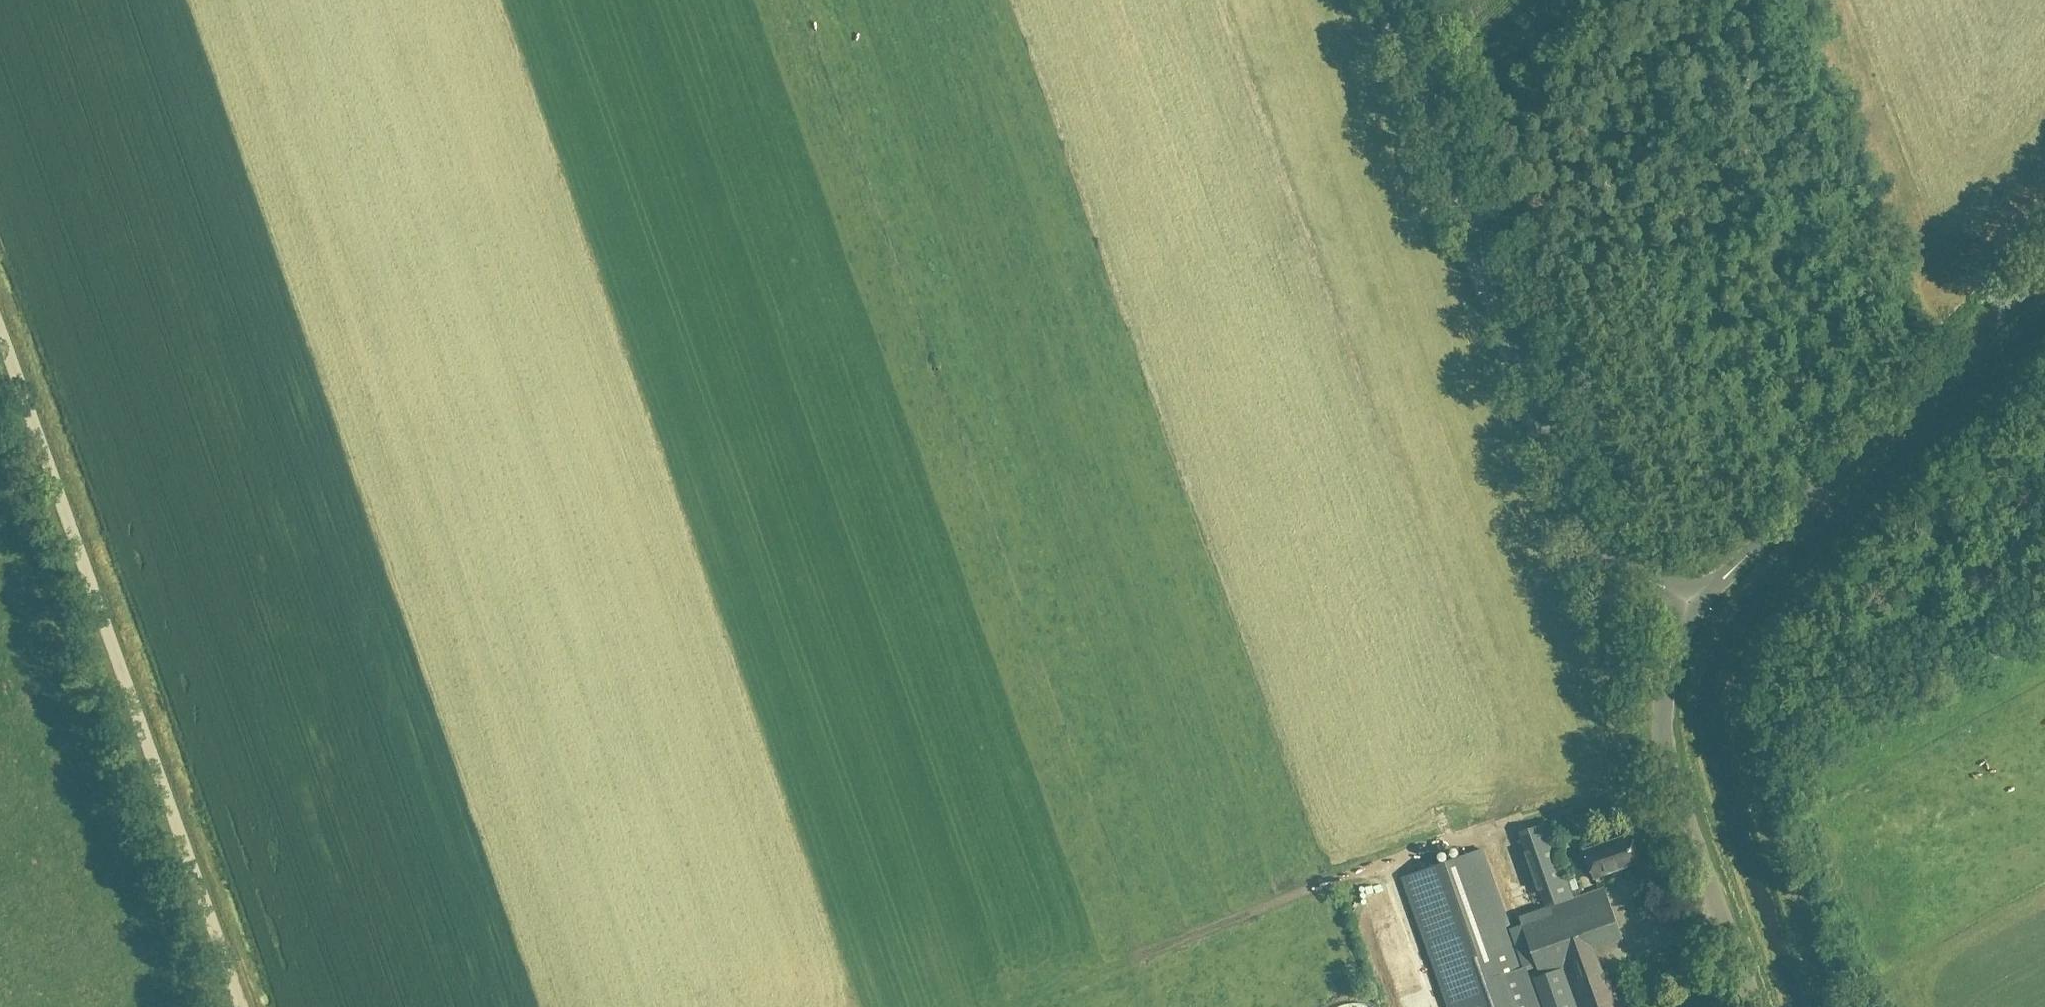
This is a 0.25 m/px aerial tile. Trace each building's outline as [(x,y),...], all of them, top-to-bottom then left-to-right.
[(1509,858),(1518,853),(1524,862),(1535,856),(1521,832),(1500,844),(1509,858)] [(1629,834),(1584,850),(1594,879),(1639,862),(1629,834)] [(1400,880),(1446,1006),(1538,1006),(1526,972),(1536,969),(1538,976),(1536,977),(1546,1006),(1618,1006),(1605,972),(1602,973),(1593,949),(1623,938),(1605,887),(1517,918),(1520,925),(1510,929),(1481,850),(1400,880)] [(1515,881),(1532,873),(1528,864),(1511,872),(1515,881)] [(1429,973),(1409,977),(1415,1006),(1435,1006),(1429,973)]
